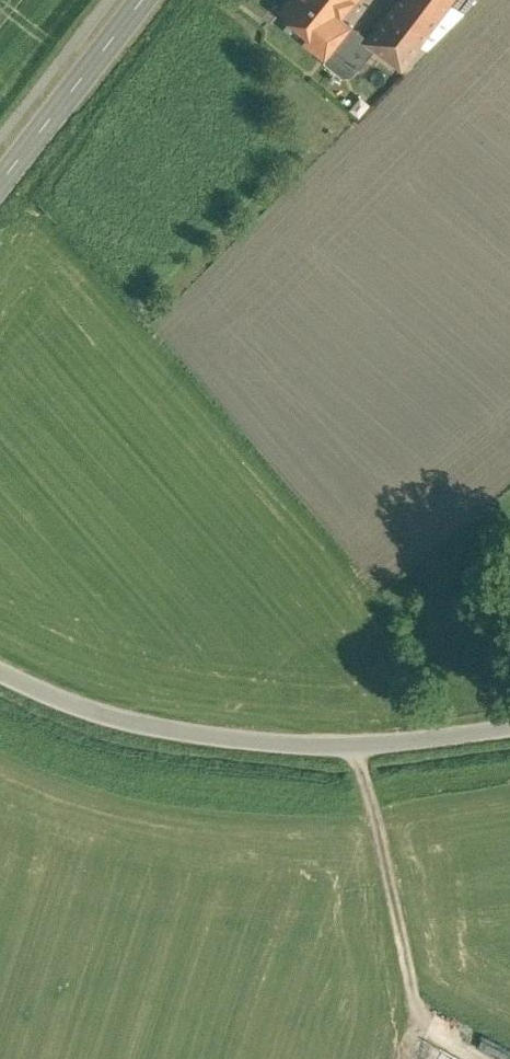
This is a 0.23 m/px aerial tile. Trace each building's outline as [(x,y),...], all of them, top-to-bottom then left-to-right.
[(282,7),(311,30),(306,36),(326,52),(350,22),(341,15),(353,0),(288,0),(282,7)] [(388,15),(430,45),(475,0),(399,0),(388,15)] [(430,45),(388,15),(370,39),(370,40),(377,46),(407,69),(430,45)] [(358,29),(341,50),(361,65),(377,46),(370,40),(370,39),(358,29)]
